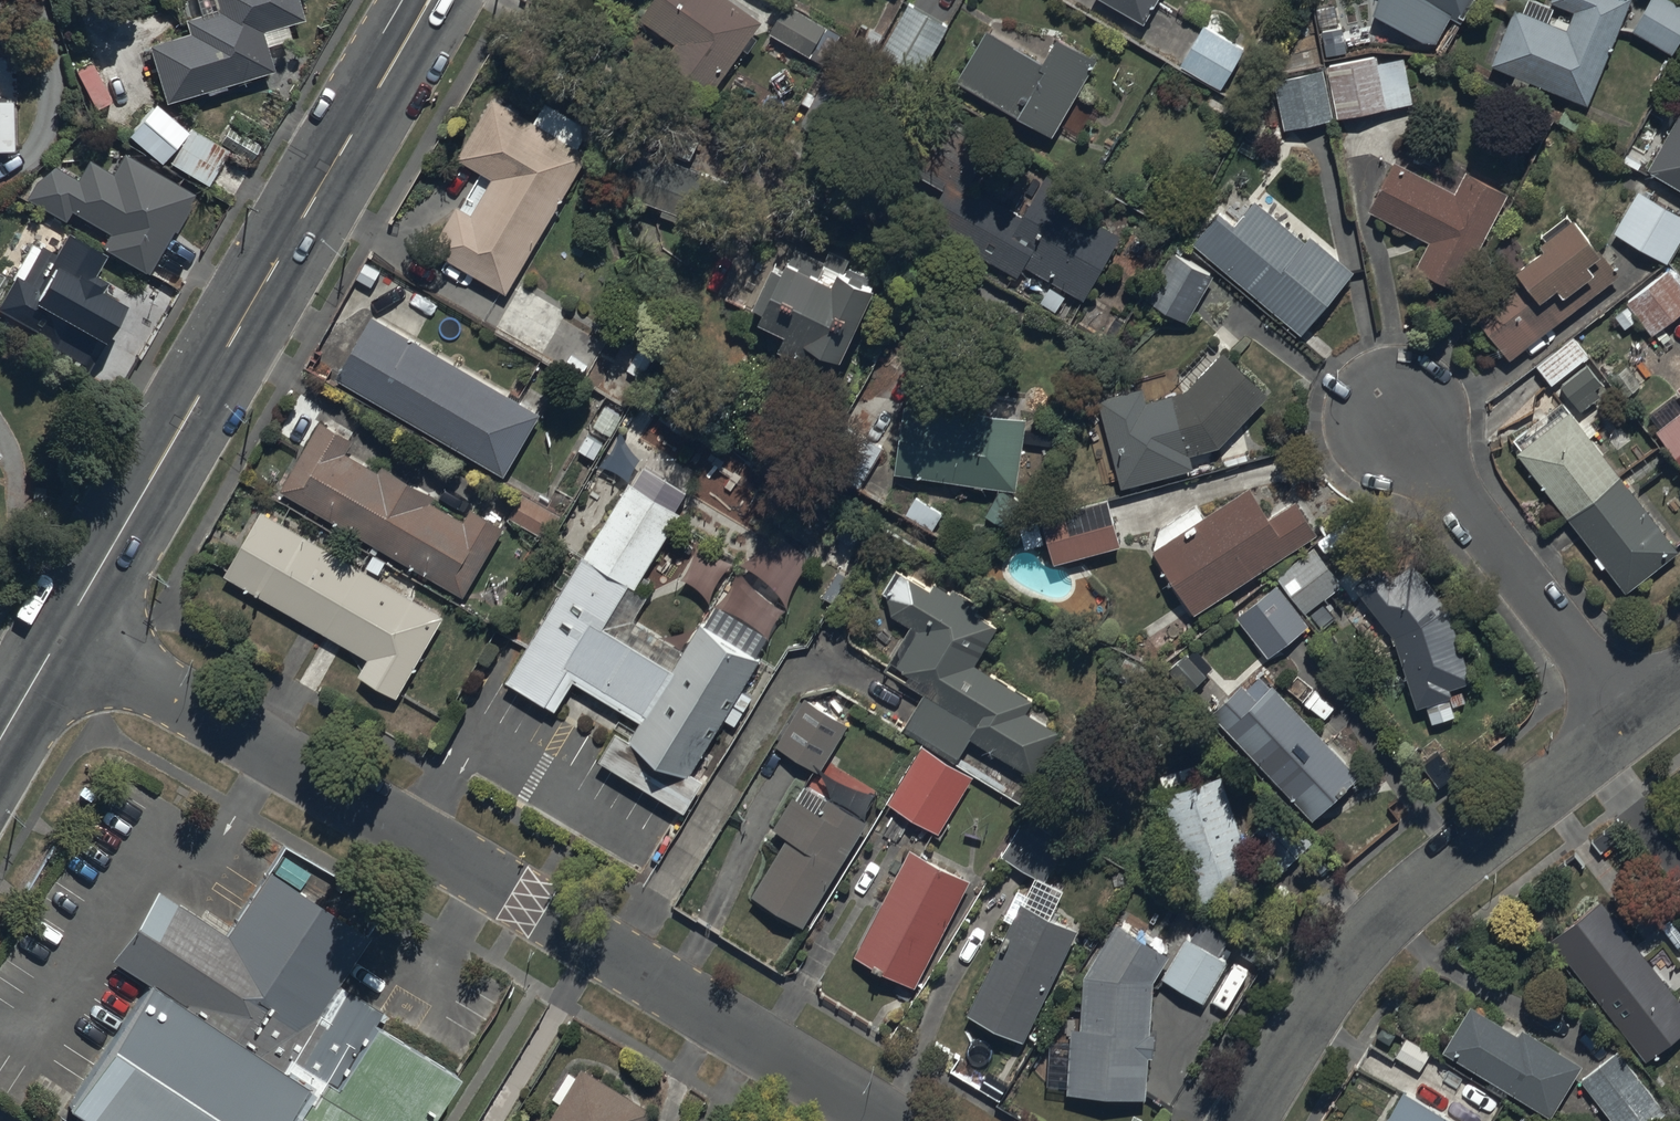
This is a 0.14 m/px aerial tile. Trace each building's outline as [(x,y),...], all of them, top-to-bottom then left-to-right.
[(153,57),(171,112),(275,79),(264,45),(310,30),(300,0),(214,0),(221,21),(188,32),(192,45),(153,57)] [(640,14),(682,43),(676,50),(718,79),(743,44),(749,48),(759,34),(754,30),(763,17),(739,0),(650,0),(640,14)] [(910,0),(906,0),(877,58),(920,80),(951,21),(910,0)] [(1146,21),(1158,0),(1110,0),(1146,21)] [(1451,13),(1462,18),(1472,0),(1377,0),(1374,9),(1424,36),(1437,36),(1451,13)] [(1493,63),(1515,72),(1512,80),(1528,87),(1531,79),(1589,104),(1631,0),(1554,0),(1575,9),(1568,26),(1550,19),(1556,7),(1540,0),(1527,0),(1523,8),(1517,5),(1493,63)] [(1632,25),(1671,49),(1679,34),(1679,1),(1678,0),(1647,0),(1632,25)] [(785,1),(770,28),(810,50),(808,54),(823,63),(840,31),(785,1)] [(1205,22),(1181,63),(1222,88),(1246,46),(1205,22)] [(993,23),(961,76),(1055,133),(1101,56),(1059,31),(1045,54),(993,23)] [(1377,50),(1327,61),(1338,112),(1388,101),(1377,50)] [(112,101),(92,59),(72,69),(92,111),(112,101)] [(1284,124),(1332,115),(1321,64),(1274,73),(1284,124)] [(1216,87),(1204,106),(1226,120),(1238,102),(1216,87)] [(535,118),(492,93),(456,154),(482,169),(462,204),(456,201),(431,245),(508,290),(590,149),(580,143),(584,135),(582,119),(546,98),(535,118)] [(155,100),(126,133),(161,163),(165,158),(206,184),(228,150),(249,163),(261,144),(229,124),(217,142),(190,125),(188,128),(155,100)] [(1122,232),(1080,207),(1088,193),(1049,171),(1024,215),(970,184),(997,136),(943,105),(889,199),(1018,273),(1024,262),(1085,297),(1122,232)] [(1647,165),(1679,184),(1679,107),(1647,165)] [(1459,283),(1507,188),(1465,167),(1455,187),(1394,156),(1368,207),(1428,238),(1416,261),(1459,283)] [(50,173),(26,214),(155,286),(200,206),(126,165),(116,183),(91,169),(80,189),(50,173)] [(1613,229),(1667,258),(1679,236),(1679,210),(1637,187),(1613,229)] [(1220,207),(1194,240),(1304,330),(1355,269),(1311,233),(1307,238),(1256,196),(1236,220),(1220,207)] [(1468,301),(1510,354),(1619,268),(1577,214),(1570,205),(1536,232),(1544,241),(1468,301)] [(0,307),(0,325),(101,384),(141,317),(96,291),(108,271),(70,248),(60,266),(33,251),(0,307)] [(1146,296),(1189,320),(1214,274),(1171,250),(1146,296)] [(876,281),(838,265),(836,271),(795,253),(792,259),(786,257),(782,266),(771,261),(753,300),(763,304),(758,317),(785,329),(777,348),(803,360),(812,342),(843,355),(876,281)] [(1668,268),(1626,301),(1651,332),(1679,309),(1679,283),(1668,268)] [(371,310),(335,372),(506,473),(543,411),(371,310)] [(1586,352),(1573,334),(1535,364),(1548,382),(1586,352)] [(1194,464),(1191,450),(1221,443),(1271,391),(1224,347),(1185,388),(1148,397),(1144,383),(1101,394),(1123,482),(1194,464)] [(1559,382),(1581,409),(1608,388),(1586,361),(1559,382)] [(905,403),(896,469),(1017,486),(1027,414),(961,405),(960,411),(905,403)] [(1655,426),(1679,458),(1679,406),(1655,426)] [(1569,409),(1518,449),(1628,587),(1679,548),(1569,409)] [(354,436),(321,417),(280,488),(466,593),(506,523),(473,504),(465,517),(434,500),(440,490),(384,458),(379,468),(347,449),(354,436)] [(679,509),(626,477),(520,650),(505,675),(553,704),(571,675),(640,717),(627,737),(613,728),(607,738),(596,755),(681,807),(683,804),(688,805),(702,781),(683,769),(753,656),(749,654),(763,631),(715,601),(703,620),(696,616),(668,662),(602,622),(627,582),(632,585),(679,509)] [(1255,481),(1154,547),(1196,611),(1321,530),(1298,495),(1274,511),(1255,481)] [(987,510),(1008,523),(1023,499),(1002,486),(987,510)] [(522,490),(508,513),(546,534),(559,511),(522,490)] [(1049,541),(1056,562),(1123,541),(1108,494),(1017,522),(1025,548),(1049,541)] [(265,506),(226,570),(367,655),(358,670),(397,693),(445,612),(378,573),(385,561),(367,550),(360,563),(265,506)] [(1278,582),(1311,623),(1318,631),(1341,612),(1328,596),(1345,583),(1314,544),(1275,575),(1279,581),(1278,582)] [(1453,704),(1466,700),(1461,681),(1472,677),(1449,605),(1415,560),(1392,577),(1380,561),(1355,580),(1395,632),(1417,706),(1428,702),(1434,722),(1456,715),(1453,704)] [(926,691),(905,727),(956,759),(972,735),(1031,771),(1058,728),(1026,708),(1033,697),(975,661),(998,623),(975,609),(980,602),(951,584),(947,591),(903,564),(890,586),(892,612),(911,623),(890,658),(905,667),(900,676),(926,691)] [(1311,623),(1278,582),(1238,614),(1271,655),(1311,623)] [(1244,678),(1211,710),(1315,818),(1363,773),(1264,669),(1249,684),(1244,678)] [(807,695),(777,741),(820,769),(850,723),(807,695)] [(921,742),(887,801),(940,830),(973,771),(921,742)] [(1258,882),(1222,771),(1201,778),(1195,762),(1162,773),(1167,789),(1161,791),(1198,902),(1258,882)] [(787,832),(752,891),(805,923),(869,816),(864,813),(877,792),(833,766),(828,775),(822,772),(814,786),(803,779),(775,825),(787,832)] [(1028,811),(1003,854),(1045,879),(1070,836),(1028,811)] [(151,980),(284,1065),(334,1096),(392,1005),(351,980),(388,921),(337,889),(343,879),(287,844),(230,933),(156,886),(112,956),(151,980)] [(973,877),(910,845),(856,952),(919,984),(973,877)] [(1081,923),(1023,896),(969,1010),(1026,1037),(1081,923)] [(1647,1059),(1679,1034),(1679,1000),(1603,900),(1554,938),(1647,1059)] [(1155,975),(1161,975),(1204,1001),(1231,956),(1189,931),(1176,953),(1118,919),(1085,974),(1083,1024),(1073,1024),(1069,1089),(1149,1094),(1155,975)] [(151,980),(67,1104),(93,1120),(286,1120),(312,1083),(284,1065),(151,980)] [(1443,1048),(1552,1114),(1579,1068),(1584,1060),(1523,1023),(1518,1031),(1471,1003),(1443,1048)] [(1616,1120),(1656,1120),(1667,1112),(1619,1049),(1582,1077),(1616,1120)] [(653,1105),(583,1063),(577,1073),(570,1069),(554,1094),(562,1099),(549,1120),(643,1120),(653,1105)] [(1418,1098),(1403,1089),(1384,1120),(1457,1120),(1418,1098)]
